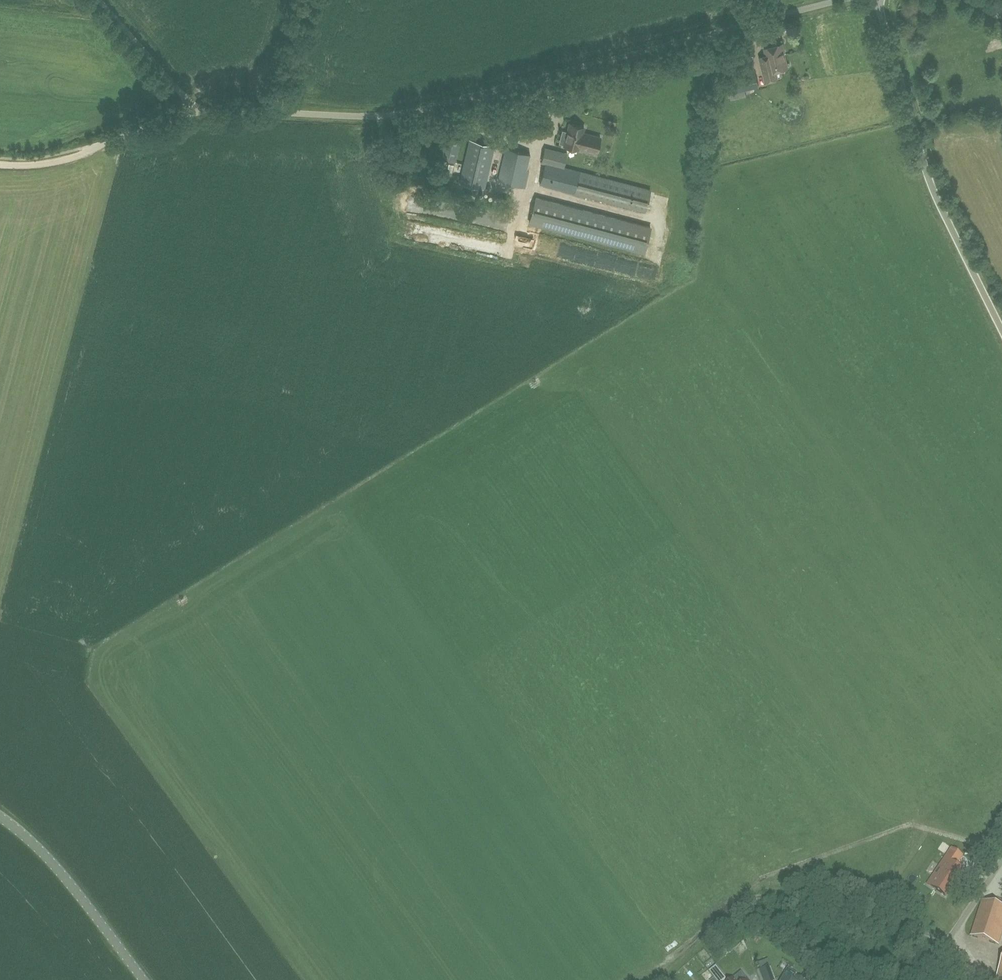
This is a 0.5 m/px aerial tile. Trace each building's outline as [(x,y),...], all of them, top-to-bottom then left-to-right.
[(780,70),(787,68),(784,53),(785,53),(783,44),(765,48),(767,56),(760,58),(766,81),(782,77),(780,70)] [(730,94),(759,87),(756,73),(726,80),(730,94)] [(567,132),(562,131),(560,139),(565,140),(564,145),(578,149),(584,127),(569,124),(567,132)] [(455,162),(461,140),(447,136),(440,158),(455,162)] [(484,189),(494,146),(470,140),(460,183),(484,189)] [(526,169),(530,154),(505,148),(498,180),(524,186),(528,169),(526,169)] [(650,190),(563,167),(567,154),(545,148),(542,162),(545,163),(540,184),(645,211),(650,190)] [(536,196),(529,223),(645,253),(652,226),(536,196)] [(952,849),(948,855),(945,859),(952,863),(954,860),(958,862),(963,856),(952,849)] [(952,863),(945,859),(933,876),(928,884),(934,888),(946,896),(959,877),(963,871),(956,866),(952,863)] [(1001,934),(1001,907),(982,901),(971,936),(999,945),(1001,934)]
